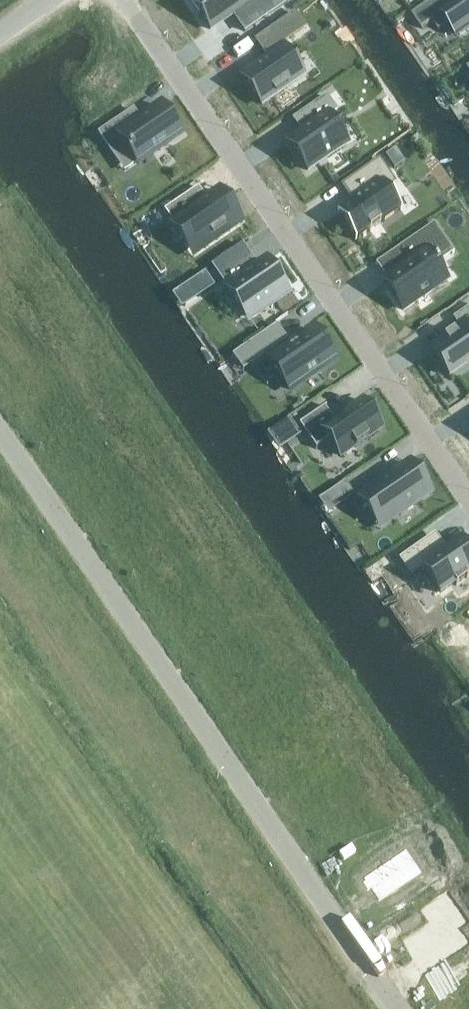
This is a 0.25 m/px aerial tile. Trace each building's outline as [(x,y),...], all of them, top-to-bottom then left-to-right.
[(249,0),(199,0),(192,5),(210,30),(232,15),(244,32),(288,2),(287,0),(251,0),(250,1),(249,0)] [(412,16),(422,30),(432,22),(439,32),(451,23),(459,36),(468,29),(468,0),(434,0),(412,16)] [(294,15),(269,31),(279,45),(280,44),(304,29),(294,15)] [(283,49),(242,77),(261,106),(303,77),(283,49)] [(302,134),(288,144),(307,172),(346,145),(328,118),(336,113),(326,98),(312,108),(321,121),(302,134)] [(108,127),(98,134),(106,145),(119,136),(128,149),(127,150),(129,154),(130,153),(138,163),(179,135),(160,107),(133,125),(126,115),(113,123),(115,126),(109,129),(108,127)] [(394,169),(403,163),(394,150),(385,156),(394,169)] [(352,202),(337,212),(355,239),(397,211),(383,190),(394,183),(378,160),(341,186),(352,202)] [(201,196),(167,219),(178,233),(186,228),(203,253),(242,228),(223,200),(210,208),(201,196)] [(386,280),(383,282),(387,288),(403,311),(445,281),(437,269),(438,268),(436,265),(435,264),(434,265),(430,259),(435,255),(431,249),(444,240),(433,224),(396,250),(403,259),(395,265),(399,271),(395,273),(386,280)] [(12,271),(0,254),(0,279),(12,271)] [(246,259),(222,275),(229,286),(228,287),(246,315),(286,289),(268,260),(254,270),(246,259)] [(204,273),(184,286),(194,300),(214,286),(204,273)] [(430,350),(449,377),(468,363),(468,307),(453,318),(460,329),(430,350)] [(251,365),(287,341),(276,325),(240,350),(251,365)] [(314,331),(269,361),(289,391),(334,360),(314,331)] [(326,409),(300,427),(317,450),(330,440),(343,458),(357,448),(357,449),(370,440),(369,439),(383,429),(363,401),(335,421),(326,409)] [(286,421),(266,434),(270,439),(277,434),(284,443),(295,435),(286,421)] [(406,466),(362,495),(381,523),(395,513),(398,517),(412,506),(410,503),(424,493),(406,466)] [(344,483),(329,493),(338,507),(354,496),(344,483)] [(399,562),(411,580),(422,572),(440,597),(454,587),(455,589),(466,581),(465,579),(468,577),(468,555),(462,544),(440,559),(429,542),(399,562)] [(406,849),(363,878),(379,902),(422,872),(406,849)] [(447,915),(406,942),(426,971),(466,943),(447,915)] [(457,1006),(459,1008),(468,1008),(468,998),(457,1006)]
